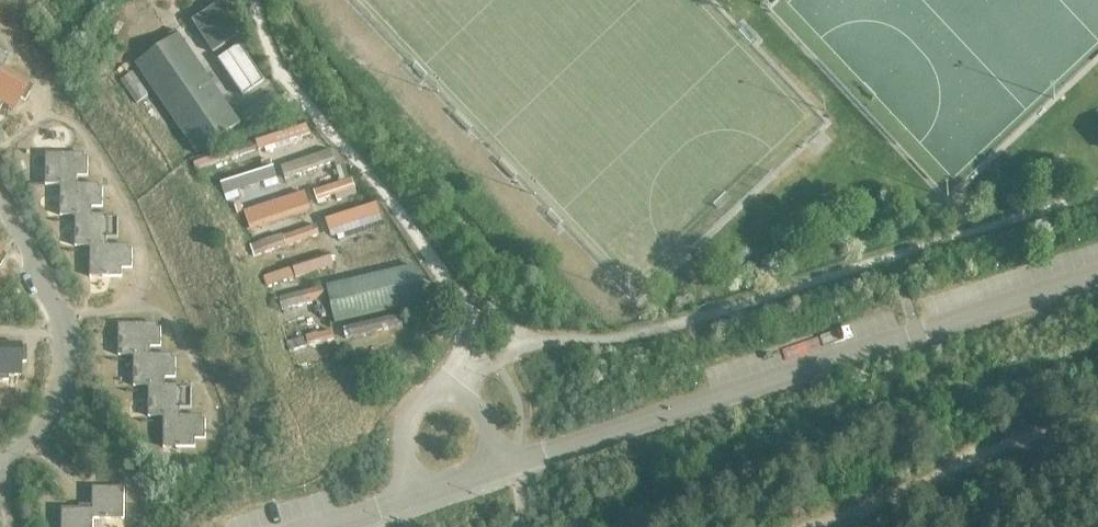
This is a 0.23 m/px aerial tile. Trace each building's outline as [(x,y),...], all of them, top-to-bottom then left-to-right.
[(192,21),(213,53),(237,36),(217,5),(192,21)] [(197,152),(240,122),(179,34),(136,64),(197,152)] [(264,81),(239,46),(219,60),(243,96),(264,81)] [(2,104),(12,110),(23,91),(18,88),(24,79),(2,67),(1,67),(0,69),(0,107),(2,104)] [(132,72),(120,80),(136,103),(148,95),(132,72)] [(255,129),(285,108),(274,92),(243,114),(255,129)] [(255,139),(259,150),(309,133),(306,123),(255,139)] [(77,184),(77,183),(77,176),(87,176),(87,157),(77,157),(73,152),(46,152),(45,184),(60,185),(60,184),(77,184)] [(333,152),(282,159),(285,176),(336,169),(333,152)] [(220,180),(225,201),(279,185),(274,165),(220,180)] [(352,175),(314,188),(320,205),(358,192),(352,175)] [(59,215),(75,215),(92,215),(92,213),(92,206),(102,207),(102,188),(92,187),(88,183),(77,183),(77,184),(60,184),(60,185),(59,215)] [(250,233),(313,212),(305,188),(242,209),(250,233)] [(331,236),(384,221),(378,201),(325,216),(331,236)] [(74,245),(90,246),(90,245),(107,245),(107,244),(106,244),(107,237),(117,237),(117,218),(106,218),(102,214),(92,213),(92,215),(75,215),(74,245)] [(316,221),(251,242),(255,254),(320,233),(316,221)] [(326,243),(288,254),(291,264),(263,273),(267,285),(333,265),(326,243)] [(117,244),(107,244),(107,245),(90,245),(90,246),(89,275),(121,276),(121,268),(131,268),(132,249),(121,249),(117,244)] [(335,322),(423,302),(415,266),(327,287),(335,322)] [(277,296),(282,315),(326,304),(321,284),(277,296)] [(150,355),(150,353),(150,346),(160,347),(161,327),(150,327),(146,323),(119,322),(118,355),(133,355),(150,355)] [(0,342),(0,380),(7,380),(7,376),(19,376),(20,343),(0,342)] [(133,385),(148,386),(148,385),(165,385),(165,384),(165,377),(175,377),(175,358),(164,358),(160,353),(150,353),(150,355),(133,355),(134,355),(133,385)] [(148,416),(163,417),(163,416),(180,416),(180,414),(179,414),(180,407),(190,408),(190,389),(180,388),(176,384),(165,384),(165,385),(148,385),(148,386),(149,386),(148,416)] [(190,414),(180,414),(180,416),(163,416),(163,417),(163,446),(194,447),(195,438),(204,438),(204,419),(194,419),(190,414)] [(94,488),(94,505),(79,505),(79,496),(61,496),(61,526),(93,526),(93,519),(123,519),(123,488),(94,488)]
